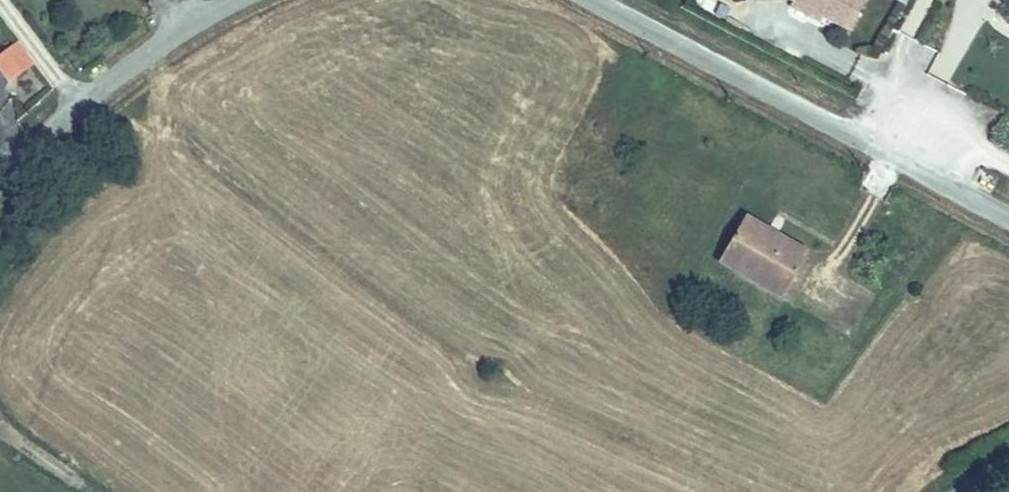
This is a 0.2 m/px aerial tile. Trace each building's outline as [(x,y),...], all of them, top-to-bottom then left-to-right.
[(751,8),(784,5),(789,7),(817,20),(818,20),(847,34),(862,0),(750,0),(751,8)] [(817,20),(789,7),(787,12),(815,25),(817,20)] [(29,58),(14,37),(0,47),(0,60),(10,73),(29,58)] [(722,258),(784,294),(810,251),(748,214),(722,258)]
